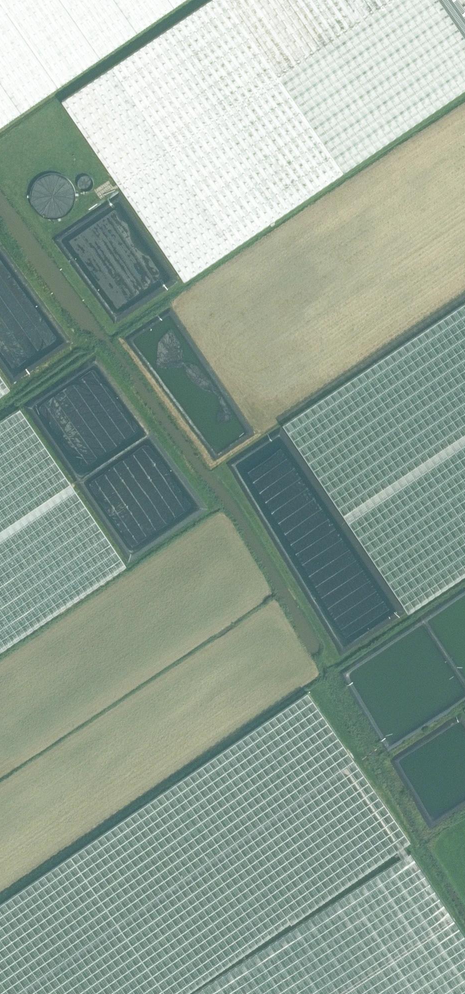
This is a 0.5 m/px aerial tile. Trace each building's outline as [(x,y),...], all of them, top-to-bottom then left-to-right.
[(182,0),(0,0),(0,126),(182,0)] [(344,171),(343,171),(464,88),(464,0),(210,0),(62,100),(185,279),(344,171)] [(283,424),(409,612),(464,574),(464,302),(283,424)] [(9,387),(0,374),(0,394),(9,387)] [(126,565),(18,408),(0,420),(0,649),(126,565)] [(405,846),(412,842),(308,691),(0,904),(0,993),(184,993),(290,921),(292,922),(398,851),(402,857),(194,993),(464,993),(464,934),(411,851),(409,853),(405,846)]
